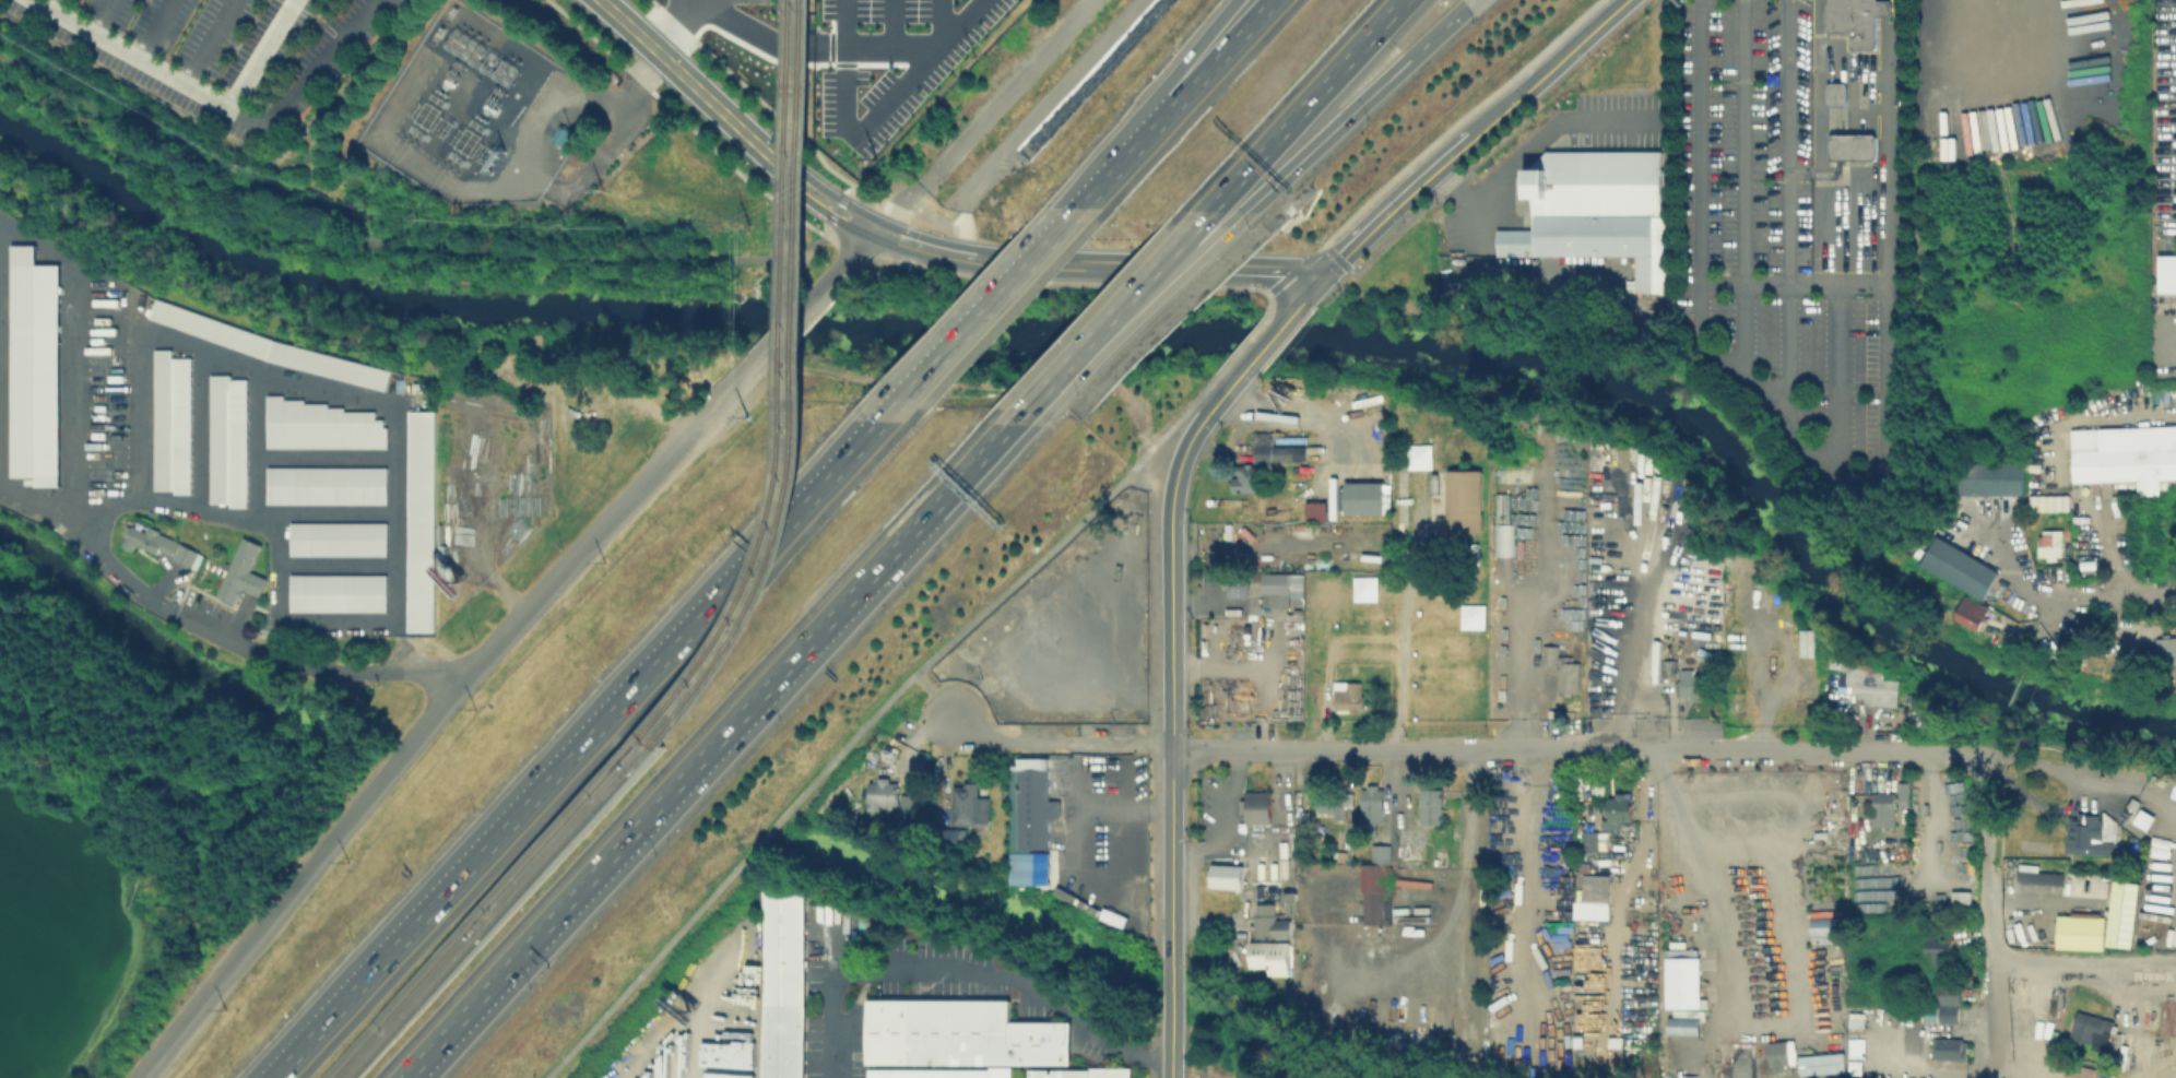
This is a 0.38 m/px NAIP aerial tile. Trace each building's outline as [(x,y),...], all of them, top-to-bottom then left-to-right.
[(1831,34),(1831,0),(1881,0),(1881,3),(1896,4),(1895,22),(1881,22),(1881,56),(1854,55),(1854,34),(1831,34)] [(829,32),(815,32),(814,60),(828,60),(829,32)] [(1850,78),(1850,99),(1832,99),(1832,78),(1850,78)] [(571,133),(560,149),(551,142),(561,127),(571,133)] [(1516,174),(1562,129),(1565,149),(1657,146),(1657,212),(1674,210),(1669,286),(1635,286),(1633,247),(1500,249),(1500,227),(1535,225),(1516,174)] [(1879,130),(1879,156),(1834,155),(1834,130),(1879,130)] [(60,262),(58,484),(35,484),(35,474),(9,474),(10,244),(36,244),(36,262),(60,262)] [(2156,291),(2175,291),(2175,253),(2156,253),(2156,291)] [(394,371),(390,391),(264,357),(147,318),(155,297),(272,339),(394,371)] [(190,356),(189,489),(152,488),(152,348),(168,348),(168,356),(190,356)] [(250,378),(250,505),(214,504),(214,377),(250,378)] [(429,384),(429,395),(412,395),(412,384),(429,384)] [(394,426),(394,449),(271,448),(271,395),(286,395),(286,400),(308,400),(308,404),(332,404),(332,407),(347,407),(347,413),(380,413),(380,420),(388,420),(388,426),(394,426)] [(441,416),(440,637),(413,637),(414,415),(441,416)] [(2071,427),(2175,422),(2175,474),(2163,475),(2164,490),(2139,491),(2139,476),(2073,479),(2071,427)] [(1308,447),(1308,461),(1274,461),(1274,463),(1256,463),(1256,433),(1275,433),(1275,447),(1308,447)] [(2021,495),(2022,462),(1958,461),(1958,494),(2021,495)] [(1253,465),(1253,467),(1262,467),(1262,493),(1234,494),(1234,478),(1240,478),(1240,475),(1238,475),(1238,467),(1246,467),(1246,465),(1253,465)] [(395,469),(394,507),(273,506),(273,469),(395,469)] [(1482,470),(1482,514),(1448,514),(1448,470),(1482,470)] [(1385,483),(1386,516),(1347,517),(1347,512),(1340,512),(1340,487),(1347,487),(1347,483),(1385,483)] [(1510,490),(1510,522),(1517,522),(1517,552),(1493,552),(1493,522),(1498,522),(1498,490),(1510,490)] [(2068,495),(2030,495),(2029,510),(2067,511),(2068,495)] [(1328,504),(1328,522),(1309,522),(1309,502),(1328,504)] [(130,521),(192,549),(185,568),(130,542),(126,550),(118,547),(130,521)] [(385,525),(385,559),(288,558),(288,525),(385,525)] [(2063,531),(2065,557),(2059,557),(2059,561),(2050,561),(2050,557),(2041,557),(2041,536),(2044,536),(2044,531),(2063,531)] [(216,597),(235,604),(241,589),(258,596),(265,578),(249,571),(259,544),(240,536),(216,597)] [(1997,570),(1934,536),(1918,565),(1982,599),(1997,570)] [(1291,571),(1291,604),(1262,604),(1262,571),(1291,571)] [(1249,574),(1249,597),(1228,597),(1228,574),(1249,574)] [(386,578),(386,614),(287,614),(288,577),(386,578)] [(1987,607),(1962,595),(1951,618),(1976,630),(1987,607)] [(1814,655),(1814,629),(1799,629),(1799,655),(1814,655)] [(1821,658),(1807,659),(1806,632),(1820,631),(1821,658)] [(2157,642),(2175,640),(2175,669),(2166,671),(2165,662),(2161,663),(2157,642)] [(1560,647),(1559,666),(1544,666),(1545,645),(1560,647)] [(1902,682),(1900,704),(1887,703),(1887,707),(1864,706),(1865,700),(1840,699),(1842,650),(1870,663),(1869,666),(1881,672),(1882,679),(1902,682)] [(1678,654),(1678,660),(1679,660),(1680,676),(1663,676),(1661,661),(1664,661),(1664,654),(1678,654)] [(1574,663),(1581,663),(1580,692),(1560,692),(1560,663),(1563,663),(1563,656),(1574,658),(1574,663)] [(1707,676),(1706,696),(1700,696),(1700,700),(1691,700),(1691,698),(1681,698),(1682,670),(1694,670),(1694,676),(1707,676)] [(1362,683),(1362,697),(1365,697),(1365,710),(1336,711),(1335,691),(1349,690),(1349,683),(1362,683)] [(1064,799),(1065,817),(1053,817),(1053,848),(1022,848),(1021,769),(1053,768),(1053,799),(1064,799)] [(982,778),(982,795),(992,795),(992,821),(957,820),(957,783),(967,783),(967,778),(982,778)] [(890,779),(890,784),(900,784),(899,812),(888,812),(888,806),(882,806),(880,813),(870,812),(871,783),(879,784),(879,779),(890,779)] [(1911,783),(1909,807),(1896,806),(1895,828),(1873,827),(1875,793),(1895,793),(1895,797),(1899,797),(1899,783),(1911,783)] [(1359,822),(1381,822),(1381,786),(1359,786),(1359,822)] [(1443,790),(1443,825),(1421,825),(1422,790),(1443,790)] [(1268,791),(1244,791),(1245,799),(1238,799),(1239,813),(1244,813),(1244,824),(1269,823),(1268,791)] [(1331,812),(1331,822),(1343,823),(1343,805),(1350,805),(1351,793),(1314,792),(1314,812),(1331,812)] [(898,794),(899,812),(917,811),(916,793),(898,794)] [(1601,829),(1619,828),(1618,822),(1630,821),(1630,794),(1606,794),(1606,819),(1601,819),(1601,829)] [(919,801),(919,820),(902,820),(902,801),(919,801)] [(2108,813),(2120,824),(2120,840),(2109,840),(2107,857),(2070,855),(2071,818),(2082,818),(2082,815),(2090,815),(2091,816),(2102,817),(2103,820),(2107,821),(2108,813)] [(967,828),(967,842),(944,842),(944,828),(967,828)] [(1597,831),(1582,831),(1582,851),(1596,851),(1597,831)] [(1361,923),(1381,923),(1381,863),(1388,863),(1388,844),(1370,844),(1370,863),(1361,863),(1361,923)] [(2071,881),(2071,891),(2062,890),(2062,886),(2018,881),(2019,864),(2041,865),(2039,872),(2065,874),(2063,880),(2071,881)] [(1244,867),(1244,891),(1209,891),(1210,867),(1244,867)] [(1608,919),(1609,874),(1581,874),(1581,888),(1574,888),(1573,918),(1608,919)] [(2144,886),(2138,950),(2109,948),(2118,882),(2144,886)] [(811,888),(810,1077),(768,1077),(769,888),(811,888)] [(1254,938),(1290,937),(1290,919),(1274,920),(1274,903),(1253,903),(1254,938)] [(1809,942),(1842,942),(1841,917),(1809,917),(1809,942)] [(2109,920),(2108,952),(2061,950),(2062,917),(2109,920)] [(1883,939),(1868,941),(1866,923),(1882,921),(1883,939)] [(1953,940),(1952,966),(1944,966),(1943,974),(1926,973),(1927,940),(1953,940)] [(1249,967),(1267,967),(1267,976),(1291,975),(1290,941),(1248,942),(1249,967)] [(1665,959),(1700,959),(1701,1009),(1665,1009),(1665,959)] [(1941,1007),(1940,1005),(1940,984),(1961,985),(1961,1005),(1941,1007)] [(1071,1064),(1069,1021),(1009,1020),(1009,999),(866,998),(866,1064),(1071,1064)] [(1937,1021),(1937,1004),(1922,1005),(1923,1021),(1937,1021)] [(1941,1007),(1960,1007),(1959,1023),(1940,1022),(1941,1007)] [(2078,1011),(2116,1022),(2108,1050),(2070,1039),(2078,1011)] [(1697,1035),(1698,1017),(1666,1016),(1665,1034),(1697,1035)] [(1572,1030),(1571,1048),(1591,1049),(1592,1030),(1572,1030)] [(1967,1041),(1966,1061),(1935,1059),(1936,1039),(1967,1041)] [(1786,1065),(1786,1073),(1775,1074),(1774,1067),(1772,1067),(1769,1044),(1795,1041),(1798,1064),(1786,1065)] [(1009,1068),(868,1068),(868,1077),(1009,1077),(1009,1068)] [(1131,1069),(1131,1077),(1028,1077),(1028,1069),(1131,1069)]
